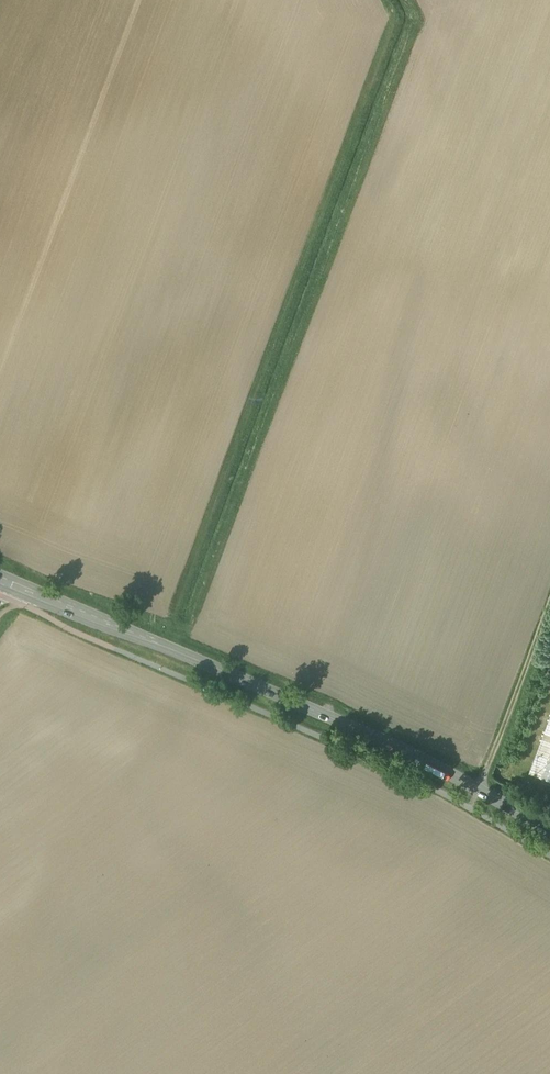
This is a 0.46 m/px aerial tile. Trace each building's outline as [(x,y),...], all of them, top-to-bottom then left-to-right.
[(530,775),(549,782),(549,713),(530,775)]
